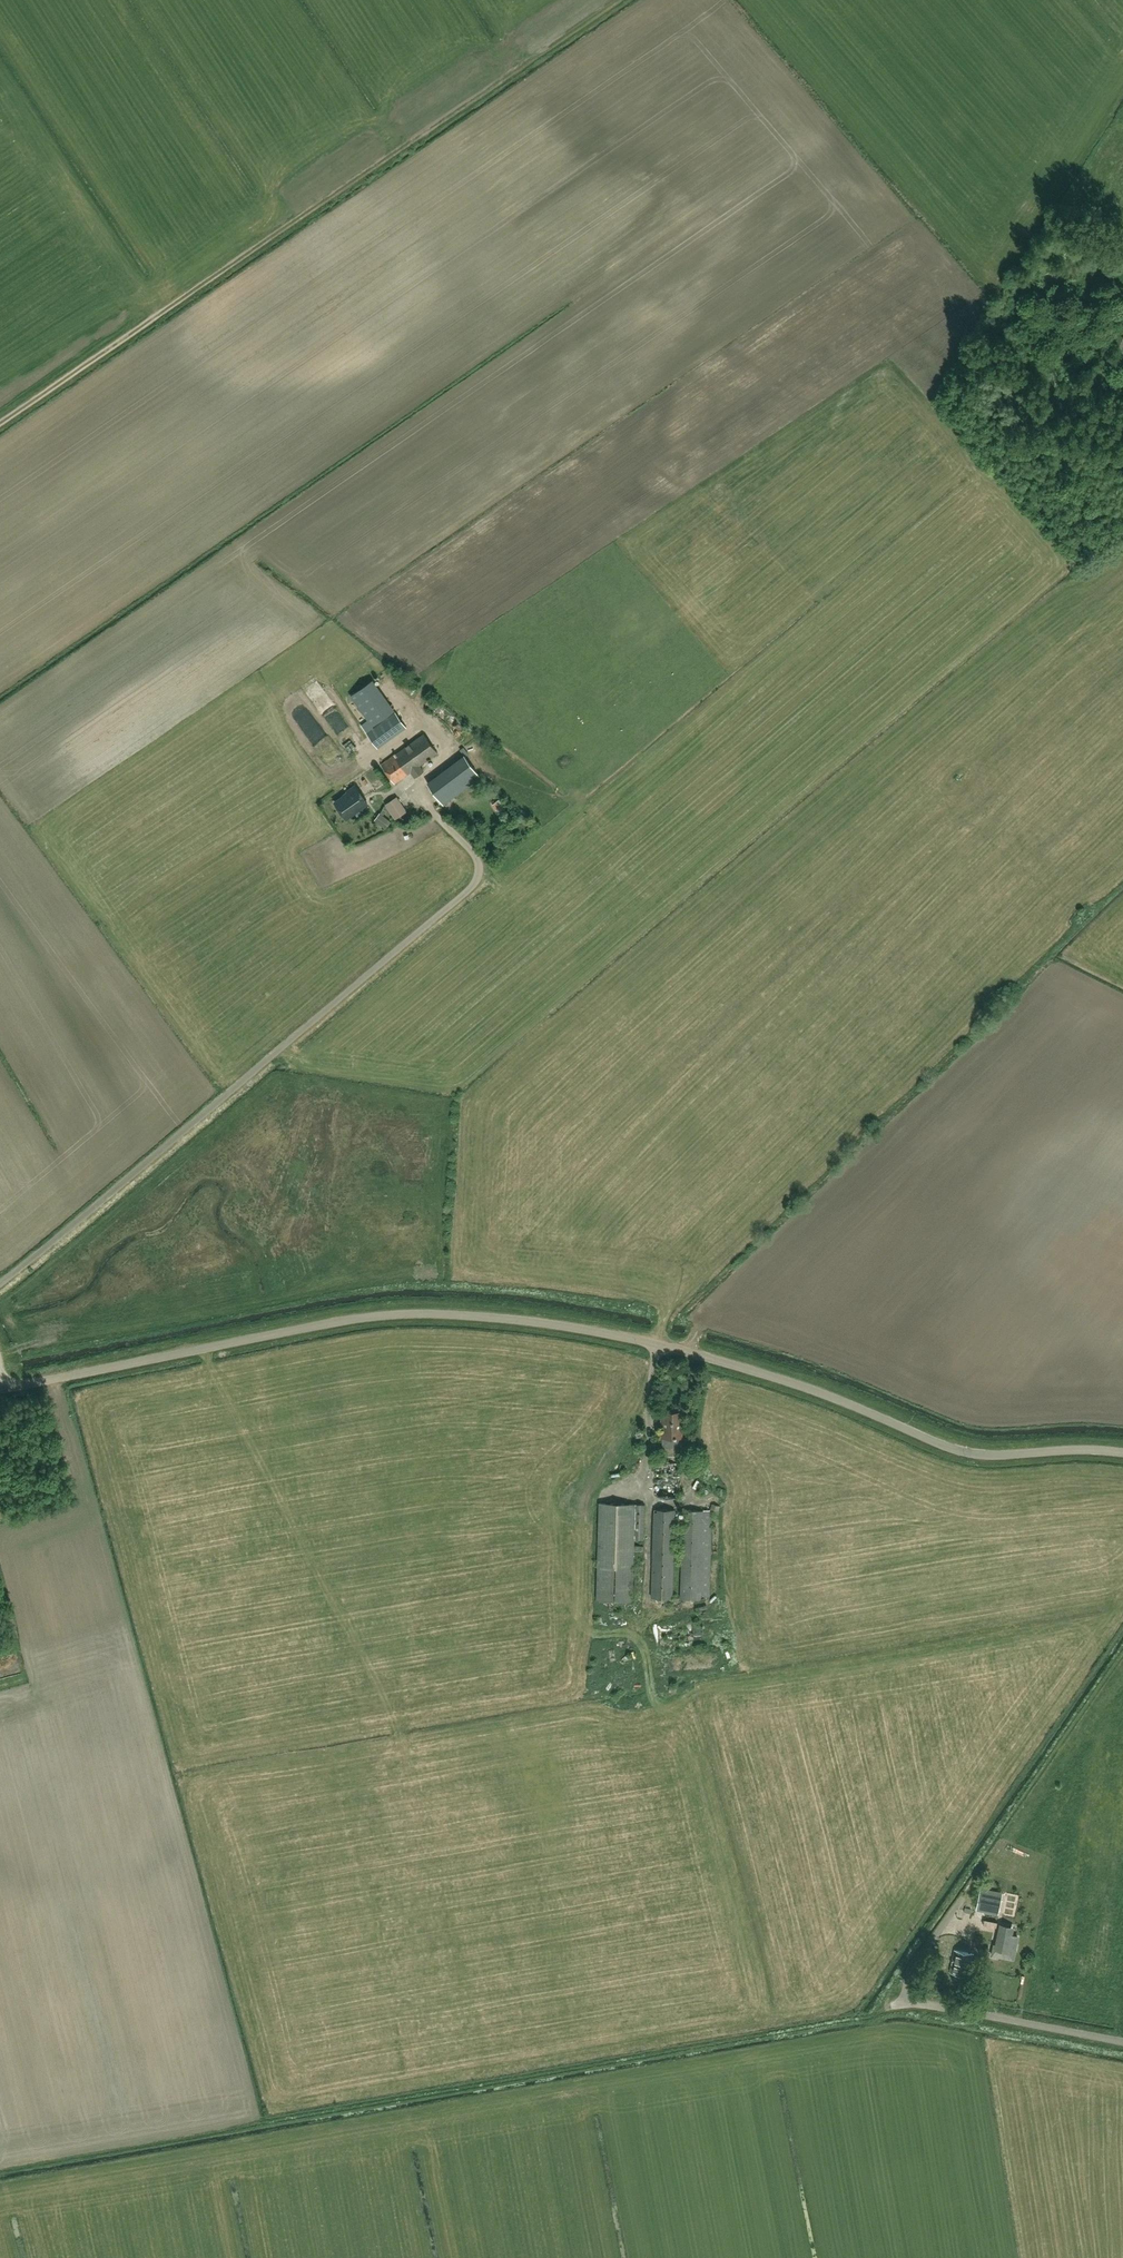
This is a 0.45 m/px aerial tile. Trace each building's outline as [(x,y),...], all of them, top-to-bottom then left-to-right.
[(377,748),(406,728),(396,713),(374,729),(373,727),(395,711),(373,680),(351,696),(368,721),(361,726),(377,748)] [(350,737),(357,732),(348,718),(341,723),(350,737)] [(420,766),(438,753),(424,734),(381,764),(395,783),(410,772),(414,778),(424,771),(420,766)] [(443,805),(480,777),(465,757),(428,785),(443,805)] [(373,787),(385,781),(379,770),(367,776),(373,787)] [(348,793),(335,802),(346,818),(367,803),(355,786),(347,792),(348,793)] [(407,812),(397,798),(386,805),(396,820),(407,812)] [(475,816),(482,828),(493,821),(485,809),(475,816)] [(378,823),(386,829),(391,822),(383,817),(378,823)] [(681,1437),(682,1412),(663,1411),(662,1437),(667,1437),(666,1461),(655,1460),(654,1496),(679,1497),(680,1460),(681,1437)] [(687,1483),(694,1484),(695,1468),(687,1468),(687,1483)] [(644,1546),(634,1546),(634,1539),(644,1539),(644,1504),(599,1503),(596,1600),(632,1601),(634,1551),(644,1551),(644,1546)] [(673,1598),(675,1510),(654,1509),(651,1598),(673,1598)] [(709,1600),(712,1511),(683,1510),(680,1599),(709,1600)] [(616,1613),(616,1602),(607,1602),(607,1613),(616,1613)] [(980,1891),(978,1899),(976,1910),(998,1914),(1002,1895),(980,1891)] [(959,1918),(959,1924),(976,1925),(977,1915),(968,1915),(967,1918),(959,1918)] [(1000,1922),(996,1943),(995,1948),(1010,1950),(1013,1934),(1013,1933),(1015,1925),(1000,1922)] [(968,1975),(973,1954),(954,1950),(950,1972),(968,1975)]
